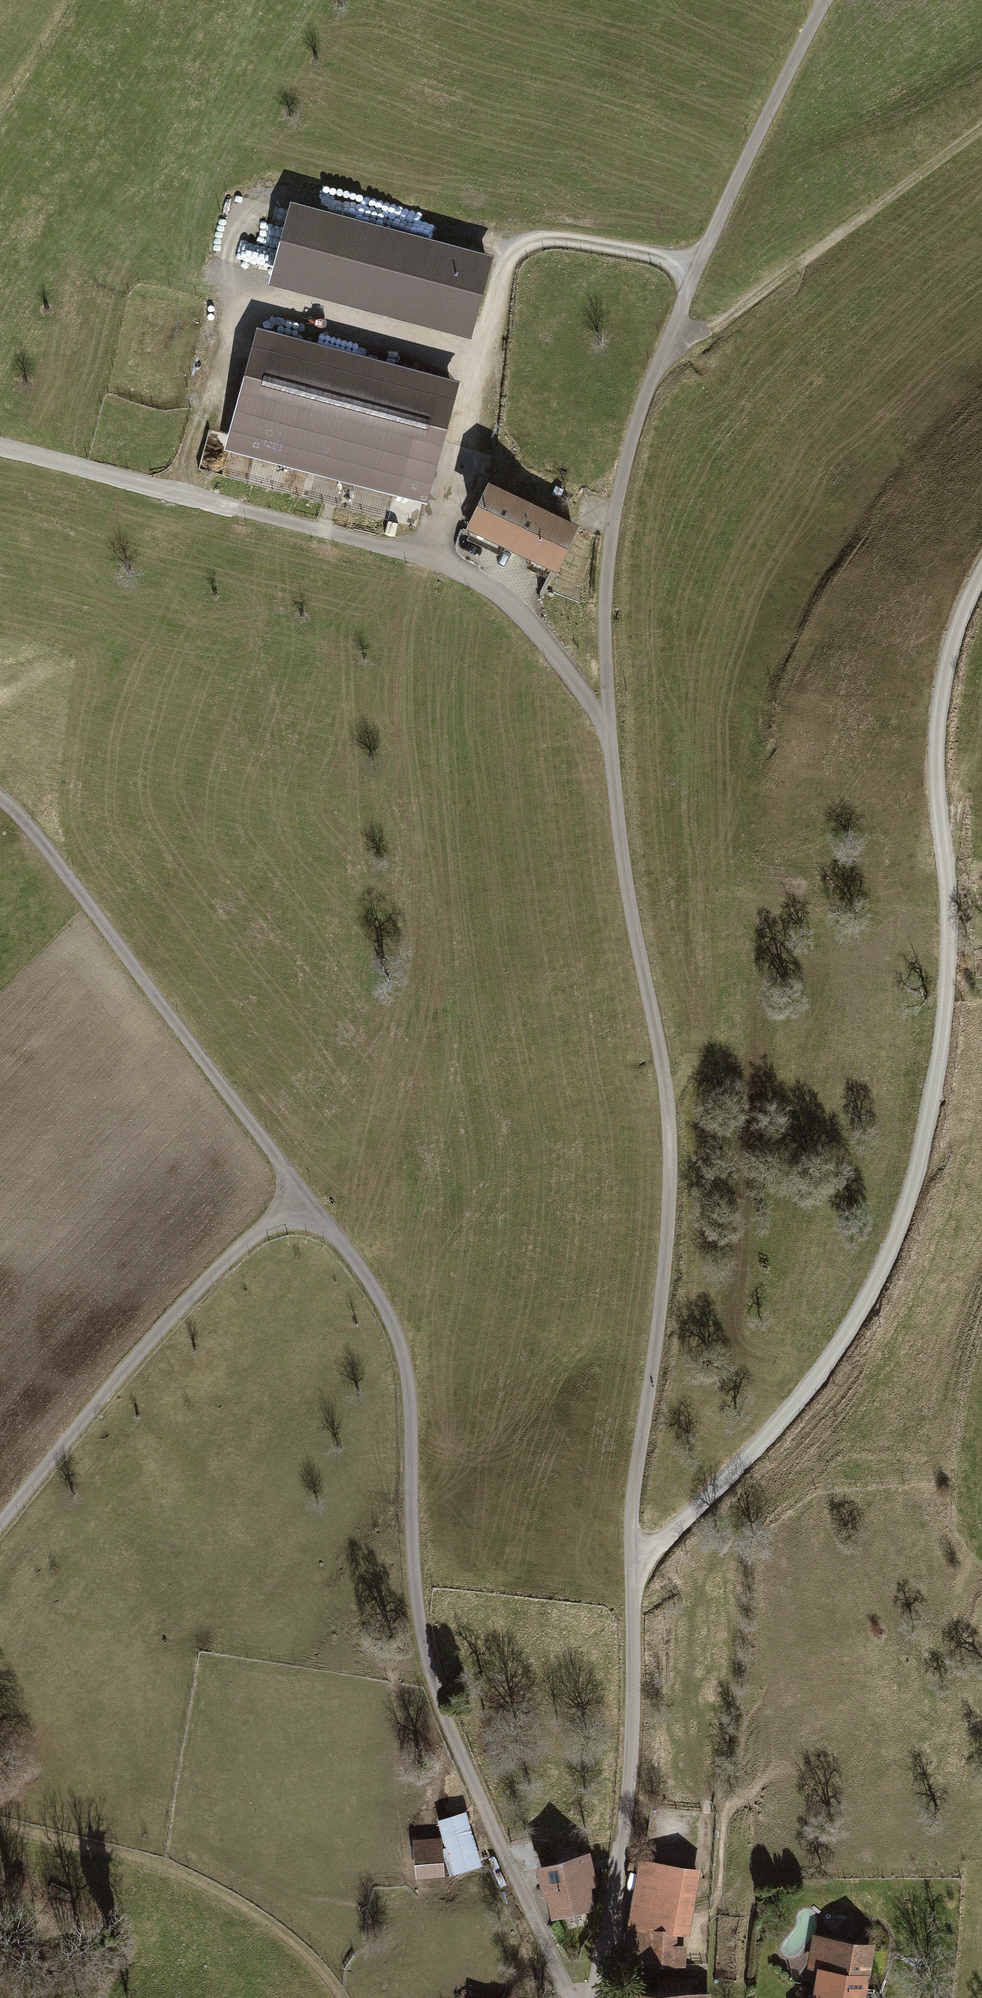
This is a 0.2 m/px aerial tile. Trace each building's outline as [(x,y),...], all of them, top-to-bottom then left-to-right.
[(495,260),(293,206),(272,284),(474,338),(495,260)] [(460,384),(257,329),(223,454),(427,508),(460,384)] [(581,531),(494,485),(468,531),(555,578),(581,531)] [(453,1872),(480,1864),(465,1810),(438,1818),(453,1872)] [(412,1839),(415,1876),(444,1874),(442,1837),(412,1839)] [(590,1857),(538,1871),(545,1898),(550,1897),(557,1923),(598,1913),(591,1886),(597,1885),(590,1857)] [(701,1867),(640,1857),(629,1925),(677,1932),(690,1934),(701,1867)] [(677,1932),(629,1925),(628,1962),(686,1963),(687,1943),(677,1943),(677,1932)] [(810,1997),(866,1997),(876,1941),(815,1932),(807,1964),(816,1966),(810,1997)] [(713,1997),(694,1997),(694,1983),(661,1983),(661,1997),(628,1997),(713,1997)]
